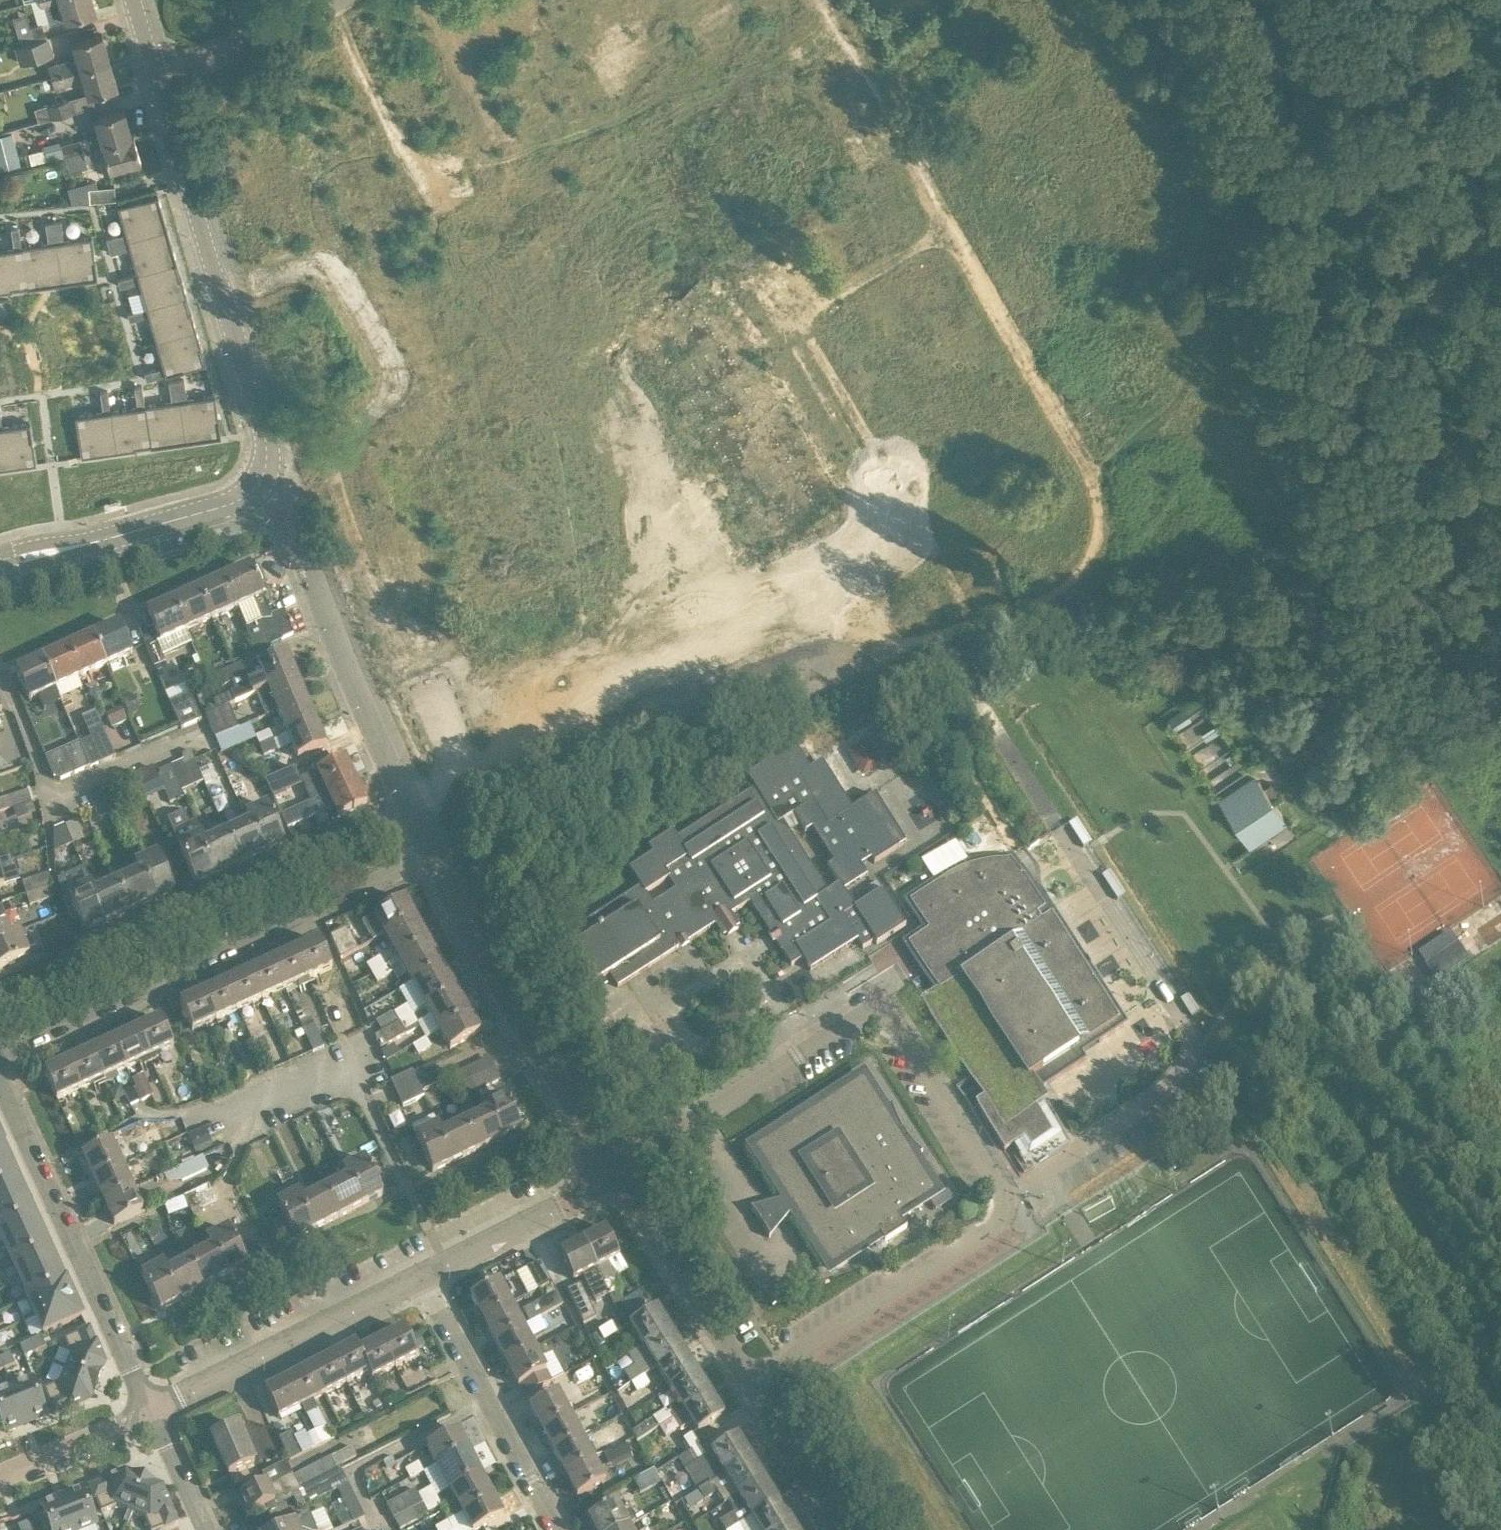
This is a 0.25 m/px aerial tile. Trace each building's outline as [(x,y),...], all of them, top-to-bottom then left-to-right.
[(41,6),(45,4),(50,22),(64,18),(65,20),(95,11),(92,0),(39,0),(41,6)] [(22,44),(47,37),(43,23),(30,27),(18,31),(22,44)] [(52,77),(110,61),(102,34),(72,43),(77,59),(73,60),(72,58),(49,65),(52,77)] [(47,37),(22,44),(14,47),(20,65),(54,54),(49,37),(47,37)] [(110,61),(52,77),(55,88),(79,81),(78,79),(82,78),(88,96),(92,95),(117,87),(110,61)] [(39,122),(73,112),(69,98),(35,108),(39,122)] [(64,155),(131,136),(124,111),(95,119),(100,136),(95,137),(95,135),(60,145),(63,156),(64,155)] [(0,135),(0,169),(20,164),(12,132),(0,135)] [(131,136),(64,155),(69,172),(87,166),(86,160),(101,156),(100,154),(105,153),(110,170),(141,162),(133,136),(131,136)] [(43,148),(46,160),(63,156),(60,145),(59,140),(42,145),(43,148)] [(22,183),(26,177),(25,171),(14,174),(16,184),(22,183)] [(116,200),(116,198),(115,186),(88,188),(89,202),(116,200)] [(158,196),(118,207),(128,241),(166,230),(161,215),(163,215),(158,196)] [(55,222),(57,233),(64,232),(62,221),(55,222)] [(48,223),(49,234),(57,233),(55,222),(48,223)] [(13,228),(15,239),(22,238),(20,227),(13,228)] [(166,230),(128,241),(137,275),(175,264),(175,265),(177,264),(172,245),(170,246),(166,230)] [(93,236),(58,242),(64,281),(79,278),(80,280),(99,278),(93,236)] [(107,239),(109,246),(120,243),(118,236),(107,239)] [(58,242),(24,247),(29,286),(28,286),(29,288),(48,285),(48,283),(64,281),(58,242)] [(109,247),(111,254),(122,251),(120,244),(109,247)] [(0,250),(0,292),(14,290),(14,288),(28,286),(29,286),(24,247),(6,249),(0,250)] [(147,308),(185,297),(187,297),(182,279),(180,279),(175,265),(175,264),(137,275),(147,308)] [(118,280),(120,287),(131,284),(129,277),(118,280)] [(185,297),(147,308),(156,342),(196,330),(191,312),(189,313),(185,297)] [(128,314),(130,321),(141,318),(139,311),(128,314)] [(196,330),(156,342),(166,376),(206,365),(205,363),(203,363),(199,349),(201,348),(196,330)] [(145,373),(147,380),(158,377),(156,370),(145,373)] [(177,381),(178,392),(185,391),(184,380),(177,381)] [(169,382),(171,393),(178,392),(176,381),(169,382)] [(135,387),(136,398),(143,397),(142,386),(135,387)] [(73,396),(75,407),(82,406),(81,395),(73,396)] [(215,395),(179,400),(185,440),(201,437),(201,439),(221,436),(215,395)] [(179,400),(145,406),(151,445),(150,445),(150,447),(170,444),(169,442),(185,440),(179,400)] [(19,404),(20,415),(27,414),(26,403),(19,404)] [(111,411),(110,411),(117,452),(135,449),(135,447),(150,445),(151,445),(145,406),(111,411)] [(117,452),(110,411),(75,416),(81,457),(83,457),(83,455),(98,452),(98,455),(117,452)] [(0,427),(0,465),(1,469),(19,466),(19,464),(34,462),(34,464),(36,464),(30,423),(0,427)] [(224,580),(237,610),(238,610),(246,629),(245,630),(255,654),(282,643),(281,642),(293,637),(283,613),(271,619),(250,569),(224,580)] [(212,622),(237,610),(224,580),(198,592),(212,622)] [(186,633),(212,622),(198,592),(172,603),(186,633)] [(173,639),(186,633),(172,603),(147,615),(158,639),(144,645),(154,668),(165,663),(161,655),(157,646),(173,639)] [(93,638),(107,668),(132,657),(119,627),(93,638)] [(81,680),(107,668),(93,638),(67,650),(81,680)] [(55,691),(81,680),(67,650),(42,661),(55,691)] [(256,694),(294,678),(291,670),(293,670),(286,654),(257,666),(259,671),(245,677),(240,665),(216,676),(221,688),(231,683),(235,692),(231,694),(235,703),(256,694)] [(29,702),(55,691),(42,661),(16,672),(29,702)] [(276,713),(306,701),(299,685),(298,686),(294,678),(256,694),(266,717),(276,713)] [(170,704),(181,730),(200,721),(189,695),(170,704)] [(1176,720),(1221,788),(1254,767),(1209,699),(1176,720)] [(286,736),(313,724),(311,717),(312,716),(306,701),(276,713),(286,736)] [(228,706),(205,716),(215,739),(238,729),(228,706)] [(313,724),(286,736),(296,760),(325,748),(319,732),(317,732),(313,724)] [(78,744),(88,768),(89,769),(115,758),(102,728),(89,733),(91,739),(78,744)] [(259,747),(272,741),(268,732),(255,737),(259,747)] [(851,751),(866,776),(885,764),(870,739),(851,751)] [(272,741),(259,747),(264,757),(277,752),(272,741)] [(60,781),(88,768),(78,744),(46,758),(54,779),(60,781)] [(871,860),(874,865),(905,844),(874,796),(851,811),(821,764),(809,772),(793,748),(746,778),(754,790),(677,840),(672,833),(648,848),(652,854),(629,870),(640,888),(577,929),(585,941),(567,953),(590,988),(609,976),(617,989),(648,970),(750,903),(791,968),(802,960),(810,972),(857,942),(862,950),(874,942),(876,946),(905,927),(882,891),(871,898),(854,909),(843,893),(867,878),(860,867),(871,860)] [(194,786),(202,782),(192,759),(189,752),(181,756),(183,761),(194,786)] [(222,755),(224,761),(231,758),(228,752),(222,755)] [(311,805),(354,785),(350,777),(352,776),(344,760),(317,774),(321,785),(305,792),(310,804),(311,805)] [(201,775),(209,772),(206,765),(198,769),(201,775)] [(181,792),(172,769),(171,767),(159,772),(172,803),(184,798),(181,792)] [(212,782),(208,773),(201,775),(205,785),(212,782)] [(274,799),(285,795),(277,776),(270,779),(266,781),(274,799)] [(1259,781),(1224,804),(1252,846),(1287,823),(1259,781)] [(99,790),(110,813),(121,808),(110,785),(99,790)] [(310,804),(290,813),(281,816),(287,829),(333,809),(338,819),(316,829),(325,848),(337,842),(339,845),(372,830),(362,809),(366,807),(359,792),(358,792),(354,785),(311,805),(310,804)] [(99,818),(110,813),(99,790),(88,795),(93,808),(99,818)] [(0,800),(0,812),(32,803),(29,791),(0,800)] [(248,825),(261,854),(284,844),(266,805),(244,815),(248,825)] [(63,827),(72,844),(83,840),(76,821),(63,827)] [(1068,828),(1082,850),(1089,845),(1076,823),(1068,828)] [(205,847),(204,845),(195,824),(172,834),(194,884),(213,876),(201,849),(205,847)] [(239,864),(261,854),(248,825),(226,835),(239,864)] [(53,852),(72,844),(63,827),(53,831),(53,852)] [(213,876),(239,864),(226,835),(204,845),(205,847),(201,849),(213,876)] [(144,876),(155,901),(174,893),(156,854),(134,864),(138,874),(139,878),(144,876)] [(16,885),(9,861),(0,863),(0,890),(16,885)] [(1043,915),(1009,862),(1002,862),(998,862),(992,863),(985,864),(979,865),(973,867),(967,869),(961,871),(956,874),(948,878),(909,903),(920,919),(923,918),(933,933),(921,941),(919,938),(907,945),(927,975),(937,969),(949,986),(923,1003),(985,1099),(974,1107),(1004,1153),(1012,1147),(1013,1147),(1024,1140),(1030,1150),(1052,1136),(1037,1114),(1034,1110),(1043,1103),(1037,1093),(1085,1062),(1077,1049),(1095,1038),(1099,1043),(1123,1028),(1054,919),(1048,923),(1043,915)] [(129,913),(155,901),(144,876),(139,878),(138,874),(116,884),(129,913)] [(1124,899),(1109,875),(1102,879),(1117,904),(1124,899)] [(26,895),(49,888),(51,887),(48,876),(21,883),(26,895)] [(866,890),(871,898),(882,891),(876,883),(866,890)] [(73,922),(78,919),(84,933),(103,924),(92,899),(96,897),(94,893),(94,894),(90,884),(67,894),(62,897),(73,922)] [(103,924),(129,913),(116,884),(94,893),(96,897),(92,899),(103,924)] [(49,888),(26,895),(29,907),(52,900),(49,888)] [(384,937),(410,922),(415,919),(404,901),(374,918),(362,923),(371,944),(384,937)] [(10,937),(1,915),(0,916),(0,947),(11,943),(9,937),(10,937)] [(410,922),(384,937),(397,960),(398,961),(424,946),(410,922)] [(358,952),(348,929),(330,938),(340,960),(358,952)] [(0,947),(0,970),(29,957),(18,933),(10,937),(9,937),(11,943),(0,947)] [(296,954),(308,981),(319,976),(331,971),(319,942),(303,949),(304,951),(296,954)] [(1425,967),(1437,984),(1470,961),(1459,944),(1425,967)] [(411,985),(437,970),(424,946),(398,961),(411,985)] [(299,985),(308,981),(296,954),(288,958),(287,956),(272,963),(285,991),(299,985)] [(352,986),(371,975),(385,968),(380,960),(379,958),(378,959),(366,966),(365,965),(346,975),(352,986)] [(262,1002),(285,991),(272,963),(257,970),(258,971),(250,975),(262,1002)] [(385,968),(371,975),(376,984),(390,977),(385,968)] [(425,1008),(451,994),(437,970),(411,985),(416,994),(425,1008)] [(238,1012),(262,1002),(250,975),(242,978),(241,977),(226,984),(238,1012)] [(215,1022),(238,1012),(226,984),(211,990),(211,992),(203,996),(215,1022)] [(438,1032),(464,1017),(451,994),(425,1008),(438,1032)] [(217,1026),(215,1022),(203,996),(196,999),(195,997),(179,1004),(192,1032),(204,1027),(206,1031),(217,1026)] [(1189,999),(1182,1004),(1191,1019),(1198,1014),(1189,999)] [(382,1033),(412,1016),(407,1006),(393,1013),(392,1012),(375,1021),(381,1033),(382,1033)] [(464,1017),(438,1032),(449,1051),(480,1034),(469,1015),(464,1017)] [(382,1033),(381,1033),(374,1036),(380,1048),(406,1034),(406,1036),(418,1029),(416,1025),(417,1025),(412,1016),(382,1033)] [(137,1033),(150,1062),(160,1058),(159,1055),(173,1049),(160,1021),(144,1028),(145,1030),(137,1033)] [(324,1048),(312,1022),(302,1027),(302,1029),(305,1036),(313,1052),(324,1048)] [(302,1029),(294,1033),(297,1040),(305,1036),(302,1029)] [(140,1067),(150,1062),(137,1033),(130,1037),(129,1035),(114,1042),(126,1070),(139,1064),(140,1067)] [(413,1049),(417,1056),(426,1052),(431,1049),(426,1040),(426,1039),(425,1039),(412,1046),(413,1049)] [(116,1075),(126,1070),(114,1042),(98,1049),(99,1050),(92,1054),(105,1083),(106,1086),(119,1081),(116,1075)] [(94,1088),(105,1083),(92,1054),(83,1058),(83,1056),(68,1062),(81,1091),(93,1085),(94,1088)] [(465,1069),(476,1093),(485,1088),(500,1082),(489,1058),(465,1069)] [(56,1101),(81,1091),(68,1062),(52,1070),(53,1071),(46,1074),(45,1073),(44,1073),(56,1101)] [(432,1065),(412,1073),(421,1092),(439,1084),(432,1065)] [(420,1092),(421,1092),(412,1073),(395,1080),(390,1082),(401,1108),(423,1098),(420,1092)] [(135,1088),(141,1102),(152,1096),(141,1075),(130,1080),(134,1089),(135,1088)] [(894,1113),(892,1107),(891,1108),(891,1110),(884,1112),(862,1077),(752,1148),(785,1199),(780,1202),(774,1204),(785,1221),(789,1216),(793,1213),(830,1270),(881,1238),(884,1243),(906,1229),(906,1228),(905,1229),(898,1218),(936,1194),(937,1194),(915,1159),(920,1154),(921,1155),(922,1154),(917,1150),(913,1145),(909,1141),(905,1136),(904,1133),(900,1128),(899,1125),(896,1119),(894,1113)] [(130,1108),(141,1102),(135,1088),(134,1089),(123,1094),(125,1098),(130,1108)] [(491,1103),(485,1088),(476,1093),(475,1093),(485,1114),(484,1114),(486,1117),(489,1115),(502,1141),(521,1133),(504,1097),(491,1103)] [(476,1153),(502,1141),(489,1115),(486,1117),(484,1114),(463,1124),(476,1153)] [(442,1137),(441,1134),(440,1135),(435,1124),(414,1135),(432,1174),(450,1165),(437,1139),(442,1137)] [(450,1165),(476,1153),(463,1124),(441,1134),(442,1137),(437,1139),(450,1165)] [(205,1128),(187,1136),(196,1156),(213,1147),(205,1128)] [(93,1180),(122,1167),(112,1143),(82,1157),(82,1158),(84,1157),(87,1165),(86,1166),(93,1180)] [(10,1164),(2,1146),(0,1147),(0,1168),(10,1164)] [(201,1157),(175,1169),(181,1182),(207,1170),(201,1157)] [(351,1180),(364,1206),(382,1197),(363,1160),(342,1170),(347,1180),(348,1181),(351,1180)] [(18,1181),(10,1164),(0,1168),(0,1189),(18,1181)] [(104,1203),(133,1189),(122,1167),(93,1180),(99,1195),(100,1194),(104,1203)] [(337,1220),(364,1206),(351,1180),(348,1181),(347,1180),(323,1191),(337,1220)] [(26,1198),(18,1181),(0,1189),(0,1209),(26,1198)] [(133,1189),(104,1203),(108,1211),(107,1211),(114,1226),(143,1213),(133,1189)] [(311,1233),(337,1220),(323,1191),(303,1201),(299,1192),(292,1195),(311,1233)] [(195,1194),(184,1199),(190,1211),(201,1206),(195,1194)] [(284,1246),(311,1233),(292,1195),(276,1203),(284,1219),(273,1224),(284,1246)] [(34,1215),(26,1198),(0,1209),(0,1231),(34,1215)] [(183,1199),(164,1206),(168,1218),(187,1211),(183,1199)] [(42,1233),(34,1215),(0,1231),(0,1237),(4,1246),(5,1248),(42,1233)] [(214,1248),(229,1276),(247,1267),(227,1229),(205,1241),(210,1250),(214,1248)] [(583,1243),(603,1285),(612,1280),(615,1279),(614,1278),(626,1272),(605,1230),(590,1238),(591,1240),(583,1243)] [(14,1267),(50,1250),(42,1233),(5,1248),(6,1250),(14,1267)] [(201,1251),(192,1234),(178,1242),(186,1258),(201,1251)] [(596,1303),(608,1297),(609,1296),(603,1285),(583,1243),(575,1247),(575,1246),(559,1253),(573,1281),(582,1276),(588,1287),(596,1303)] [(203,1290),(229,1276),(214,1248),(210,1250),(189,1262),(203,1290)] [(21,1283),(58,1267),(50,1250),(14,1267),(20,1281),(21,1283)] [(178,1303),(203,1290),(189,1262),(168,1273),(169,1274),(164,1277),(178,1303)] [(538,1291),(541,1290),(551,1284),(540,1263),(527,1269),(538,1291)] [(169,1274),(168,1273),(164,1265),(141,1278),(160,1313),(178,1303),(164,1277),(169,1274)] [(29,1299),(65,1283),(58,1267),(21,1283),(22,1285),(29,1299)] [(35,1318),(75,1300),(66,1282),(27,1300),(34,1316),(35,1318)] [(484,1321),(510,1306),(498,1284),(470,1299),(478,1313),(479,1313),(484,1321)] [(596,1319),(595,1317),(590,1306),(582,1290),(580,1286),(567,1292),(583,1325),(596,1319)] [(623,1302),(629,1313),(647,1303),(641,1291),(623,1302)] [(36,1320),(44,1336),(83,1318),(75,1300),(35,1318),(36,1320)] [(532,1322),(549,1312),(542,1300),(514,1315),(510,1306),(484,1321),(488,1328),(486,1329),(494,1343),(532,1323),(532,1322)] [(642,1349),(669,1331),(660,1317),(659,1318),(655,1311),(656,1310),(656,1309),(628,1327),(641,1348),(642,1349)] [(507,1365),(538,1348),(531,1336),(538,1333),(532,1323),(494,1343),(501,1358),(503,1357),(507,1365)] [(611,1325),(598,1332),(603,1342),(616,1334),(611,1325)] [(89,1330),(77,1335),(64,1341),(70,1356),(65,1368),(65,1370),(98,1384),(102,1373),(101,1372),(104,1366),(89,1330)] [(382,1343),(395,1369),(406,1364),(418,1358),(404,1331),(388,1338),(389,1340),(382,1343)] [(655,1370),(681,1354),(677,1346),(678,1345),(669,1331),(642,1349),(641,1348),(627,1357),(634,1367),(624,1374),(631,1385),(644,1377),(643,1376),(654,1369),(655,1370)] [(41,1339),(30,1344),(35,1354),(46,1350),(41,1339)] [(368,1374),(372,1381),(395,1369),(382,1343),(374,1348),(373,1346),(359,1353),(369,1374),(368,1374)] [(35,1354),(30,1344),(20,1348),(24,1359),(35,1354)] [(369,1374),(359,1353),(355,1346),(340,1354),(340,1355),(333,1359),(346,1385),(368,1374),(369,1374)] [(538,1348),(507,1365),(511,1373),(510,1373),(523,1398),(553,1382),(541,1360),(543,1358),(538,1348)] [(669,1392),(696,1374),(687,1360),(686,1361),(681,1354),(655,1370),(669,1392)] [(0,1360),(0,1361),(4,1370),(4,1371),(11,1368),(7,1358),(0,1360)] [(323,1397),(346,1385),(333,1359),(325,1363),(325,1362),(310,1369),(323,1397)] [(313,1402),(323,1397),(310,1369),(295,1377),(295,1378),(288,1382),(301,1409),(301,1408),(305,1417),(306,1416),(314,1432),(325,1427),(317,1412),(317,1411),(313,1402)] [(93,1394),(98,1384),(65,1370),(64,1372),(59,1384),(44,1391),(54,1416),(89,1401),(93,1393),(93,1394)] [(672,1420),(709,1396),(704,1389),(705,1388),(696,1374),(669,1392),(682,1412),(671,1418),(672,1420)] [(644,1377),(631,1385),(636,1393),(649,1385),(644,1377)] [(14,1390),(12,1390),(25,1425),(34,1421),(35,1423),(45,1419),(44,1417),(46,1417),(32,1382),(14,1390)] [(278,1420),(301,1409),(288,1382),(280,1386),(280,1384),(264,1392),(278,1420)] [(0,1395),(0,1421),(5,1433),(6,1432),(7,1434),(17,1430),(17,1428),(25,1425),(12,1390),(10,1391),(0,1395)] [(542,1431),(570,1416),(558,1394),(529,1409),(537,1424),(538,1423),(542,1431)] [(672,1420),(680,1431),(690,1425),(696,1434),(724,1417),(714,1402),(713,1403),(709,1396),(672,1420)] [(633,1433),(638,1440),(670,1420),(666,1412),(633,1433)] [(553,1454),(582,1439),(575,1426),(570,1417),(570,1416),(542,1431),(547,1439),(545,1440),(553,1454)] [(228,1475),(254,1463),(259,1475),(289,1461),(279,1439),(276,1434),(247,1447),(238,1427),(212,1439),(228,1475)] [(313,1433),(320,1446),(330,1442),(323,1429),(313,1433)] [(436,1467),(463,1453),(467,1451),(457,1432),(426,1448),(436,1467)] [(302,1455),(294,1438),(292,1433),(279,1439),(289,1461),(302,1455)] [(312,1450),(320,1446),(313,1433),(306,1437),(312,1450)] [(683,1440),(691,1452),(699,1447),(692,1437),(691,1435),(685,1439),(683,1440)] [(737,1437),(710,1454),(716,1463),(704,1470),(712,1483),(749,1460),(744,1453),(746,1452),(737,1437)] [(566,1476),(594,1461),(593,1460),(596,1458),(591,1448),(587,1449),(582,1439),(553,1454),(560,1468),(562,1467),(566,1476)] [(603,1455),(609,1467),(631,1456),(625,1445),(603,1455)] [(697,1462),(698,1462),(705,1457),(699,1447),(691,1452),(680,1459),(686,1468),(697,1462)] [(331,1458),(336,1468),(356,1458),(351,1448),(331,1458)] [(448,1492),(475,1477),(463,1453),(436,1467),(448,1492)] [(297,1492),(340,1472),(340,1471),(337,1473),(330,1457),(292,1475),(267,1487),(266,1485),(240,1497),(249,1516),(276,1503),(276,1502),(297,1492)] [(729,1502),(764,1480),(755,1467),(754,1467),(749,1460),(712,1483),(698,1491),(704,1500),(716,1493),(723,1504),(728,1501),(729,1502)] [(594,1461),(566,1476),(570,1483),(569,1484),(577,1499),(605,1483),(594,1461)] [(409,1481),(423,1474),(418,1465),(405,1471),(409,1481)] [(654,1471),(633,1481),(640,1495),(660,1484),(654,1471)] [(340,1472),(297,1492),(304,1508),(347,1486),(340,1472)] [(106,1483),(91,1489),(101,1514),(116,1508),(128,1513),(129,1513),(143,1480),(138,1478),(133,1476),(133,1477),(125,1474),(106,1483)] [(461,1516),(488,1501),(475,1477),(448,1492),(461,1516)] [(143,1480),(129,1513),(132,1514),(144,1519),(149,1529),(159,1529),(175,1523),(169,1509),(169,1508),(161,1488),(153,1485),(143,1480)] [(776,1503),(771,1496),(773,1495),(764,1480),(729,1502),(735,1512),(719,1523),(724,1529),(730,1529),(749,1518),(750,1519),(776,1503)] [(422,1505),(436,1498),(431,1488),(417,1495),(415,1491),(386,1507),(393,1520),(413,1510),(422,1505)] [(62,1501),(73,1529),(90,1529),(96,1528),(82,1493),(80,1494),(80,1492),(70,1496),(70,1498),(62,1501)] [(340,1503),(348,1524),(365,1517),(357,1496),(340,1503)] [(441,1507),(436,1498),(422,1505),(427,1514),(441,1507)] [(461,1516),(469,1529),(480,1529),(503,1518),(493,1499),(488,1501),(461,1516)] [(42,1509),(50,1529),(73,1529),(62,1501),(54,1505),(53,1503),(43,1507),(44,1509),(42,1509)] [(791,1523),(782,1509),(780,1510),(776,1503),(750,1519),(757,1529),(780,1529),(791,1523)] [(427,1514),(422,1505),(413,1510),(418,1519),(427,1514)] [(628,1527),(616,1505),(588,1520),(593,1529),(623,1529),(628,1527)] [(418,1519),(413,1510),(393,1520),(398,1529),(401,1529),(419,1521),(418,1519)] [(309,1516),(295,1523),(279,1529),(316,1529),(309,1516)] [(448,1521),(434,1528),(435,1529),(452,1529),(448,1521)]
